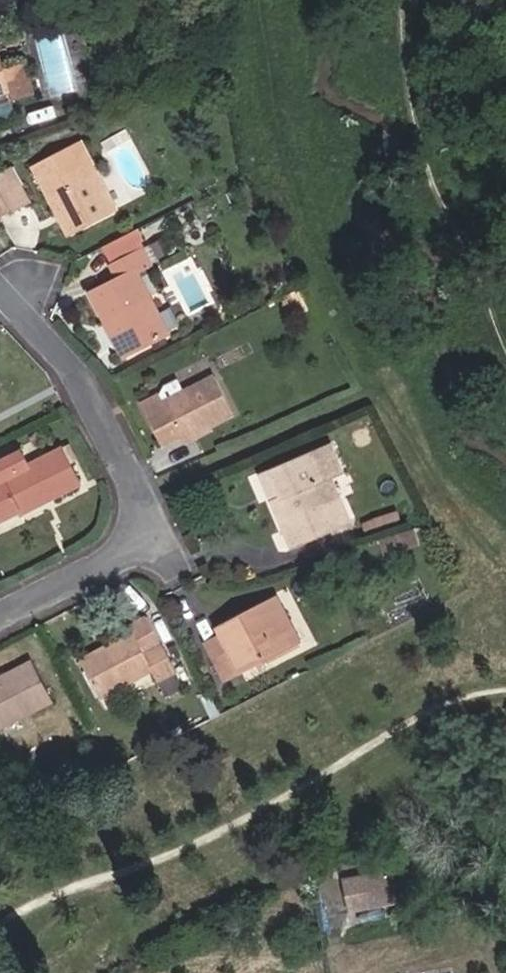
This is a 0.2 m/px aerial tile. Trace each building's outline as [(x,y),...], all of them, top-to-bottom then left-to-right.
[(0,50),(0,90),(9,87),(12,98),(33,93),(25,61),(5,66),(0,50)] [(115,209),(80,143),(75,145),(109,213),(115,209)] [(109,213),(75,145),(41,163),(75,230),(109,213)] [(69,233),(75,230),(41,163),(35,167),(69,233)] [(11,210),(29,202),(12,166),(0,172),(0,214),(11,209),(11,210)] [(150,264),(144,250),(113,265),(120,278),(98,289),(92,292),(107,322),(113,319),(121,335),(126,332),(134,349),(170,332),(138,270),(150,264)] [(113,265),(91,275),(98,289),(120,278),(113,265)] [(107,322),(123,354),(134,349),(126,332),(121,335),(113,319),(107,322)] [(216,376),(187,390),(180,377),(166,384),(162,391),(143,401),(163,441),(180,432),(183,437),(234,412),(216,376)] [(20,507),(51,491),(54,496),(80,483),(63,449),(30,465),(22,451),(0,462),(0,513),(2,516),(20,507)] [(324,481),(311,452),(270,471),(280,495),(273,498),(294,546),(335,528),(325,504),(316,485),(324,481)] [(273,498),(280,495),(270,471),(263,474),(273,498)] [(350,521),(340,498),(325,504),(335,528),(350,521)] [(281,604),(278,597),(240,616),(243,621),(281,604)] [(240,616),(219,626),(222,633),(231,650),(213,660),(223,679),(242,670),(301,641),(281,604),(243,621),(240,616)] [(144,651),(134,631),(105,645),(110,654),(86,667),(101,696),(153,669),(158,679),(177,669),(163,642),(144,651)] [(222,633),(204,642),(213,660),(231,650),(222,633)] [(86,667),(110,654),(105,645),(81,658),(86,667)] [(52,700),(31,660),(4,675),(0,677),(0,727),(52,700)] [(367,916),(413,894),(400,867),(355,888),(367,916)]
